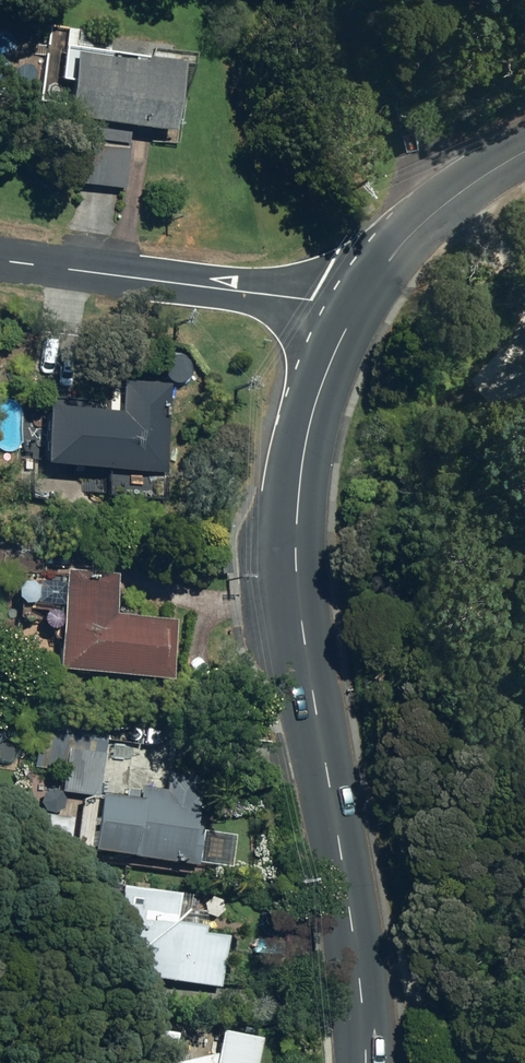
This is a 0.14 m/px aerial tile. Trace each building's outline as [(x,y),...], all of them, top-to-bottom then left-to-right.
[(70,114),(175,130),(186,60),(149,55),(148,61),(79,50),(70,114)] [(81,182),(128,188),(134,145),(87,138),(81,182)] [(44,462),(166,471),(173,381),(127,378),(124,410),(48,404),(44,462)] [(60,670),(177,679),(181,619),(115,614),(118,575),(67,571),(60,670)] [(39,733),(35,766),(102,775),(106,743),(39,733)] [(95,852),(202,865),(207,826),(199,825),(205,775),(171,771),(168,791),(143,788),(142,797),(102,792),(95,852)] [(112,971),(223,986),(230,935),(206,933),(208,924),(178,920),(182,893),(124,885),(112,971)] [(265,1038),(227,1030),(220,1062),(260,1062),(265,1038)]
